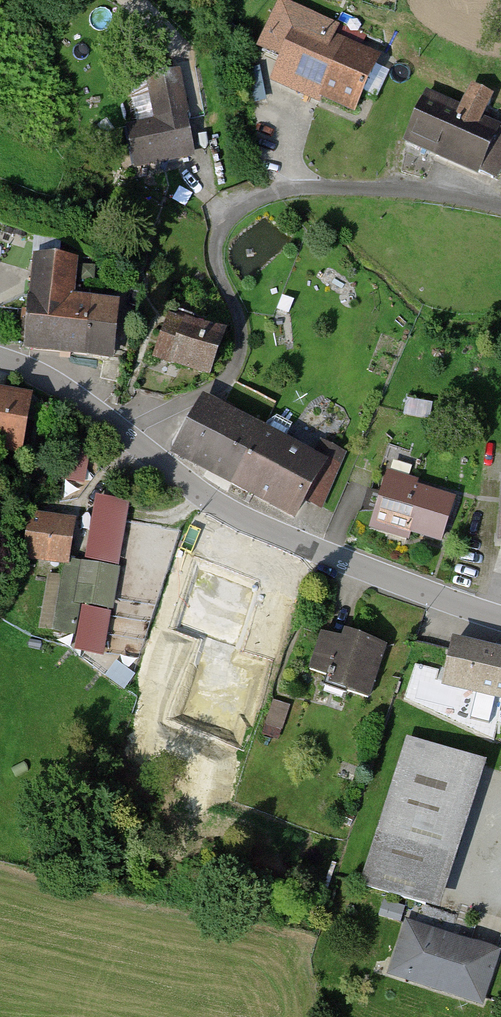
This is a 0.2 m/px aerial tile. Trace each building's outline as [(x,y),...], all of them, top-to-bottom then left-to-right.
[(289,50),(278,74),(355,109),(377,61),(330,39),(335,28),(281,4),(265,39),(289,50)] [(130,129),(135,159),(191,148),(176,74),(151,79),(160,123),(130,129)] [(406,139),(494,179),(500,164),(500,130),(480,120),(490,98),(472,90),(461,112),(425,96),(406,139)] [(32,258),(24,351),(117,359),(122,302),(77,298),(81,263),(32,258)] [(186,329),(169,323),(157,355),(208,374),(221,337),(188,324),(186,329)] [(18,452),(28,400),(0,395),(0,448),(18,452)] [(204,401),(175,453),(294,518),(304,498),(321,506),(342,455),(322,443),(313,457),(284,441),(292,427),(275,417),(266,422),(262,431),(204,401)] [(85,451),(70,448),(65,479),(80,482),(85,451)] [(390,470),(374,524),(443,544),(459,490),(390,470)] [(106,503),(97,558),(117,561),(126,507),(106,503)] [(71,523),(32,517),(27,554),(66,559),(71,523)] [(81,517),(77,556),(88,557),(92,518),(81,517)] [(115,568),(66,559),(52,629),(73,633),(79,603),(108,608),(115,568)] [(108,614),(87,612),(81,649),(101,651),(108,614)] [(385,647),(345,633),(343,641),(322,634),(310,670),(330,676),(327,684),(368,697),(385,647)] [(454,643),(445,681),(500,694),(500,654),(454,643)] [(132,678),(113,665),(107,675),(125,688),(132,678)] [(438,906),(483,764),(404,739),(359,882),(438,906)] [(388,976),(483,1006),(500,950),(500,948),(406,918),(388,976)]
